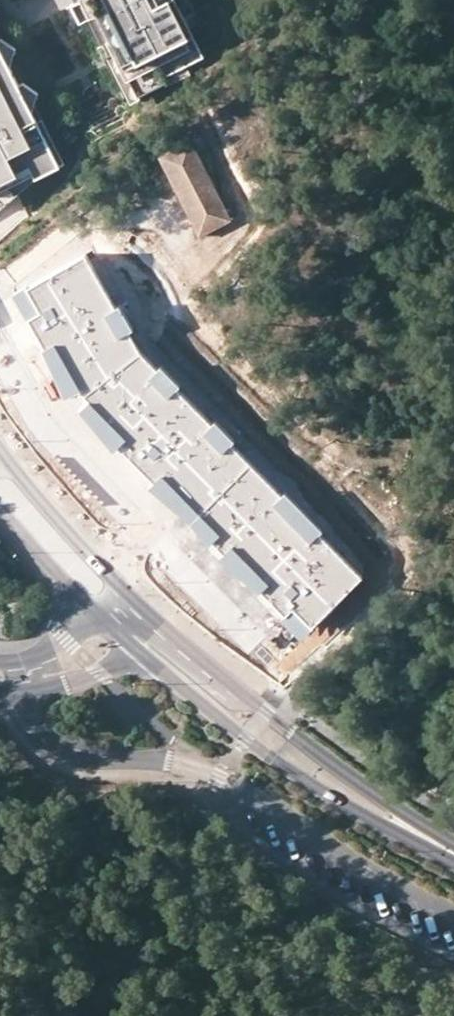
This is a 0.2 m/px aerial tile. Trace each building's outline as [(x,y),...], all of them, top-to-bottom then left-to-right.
[(169,79),(173,87),(190,73),(185,63),(202,55),(183,17),(194,12),(188,0),(75,0),(76,2),(72,4),(99,59),(106,56),(130,103),(140,98),(139,96),(169,79)] [(18,194),(34,180),(60,167),(33,113),(39,95),(25,84),(19,86),(10,69),(16,50),(2,39),(0,39),(0,209),(18,194)] [(191,136),(155,153),(194,237),(230,220),(191,136)] [(70,185),(60,167),(34,180),(18,194),(31,217),(70,185)] [(0,286),(0,320),(51,386),(126,329),(58,241),(0,286)] [(358,571),(145,348),(80,409),(293,633),(358,571)]
